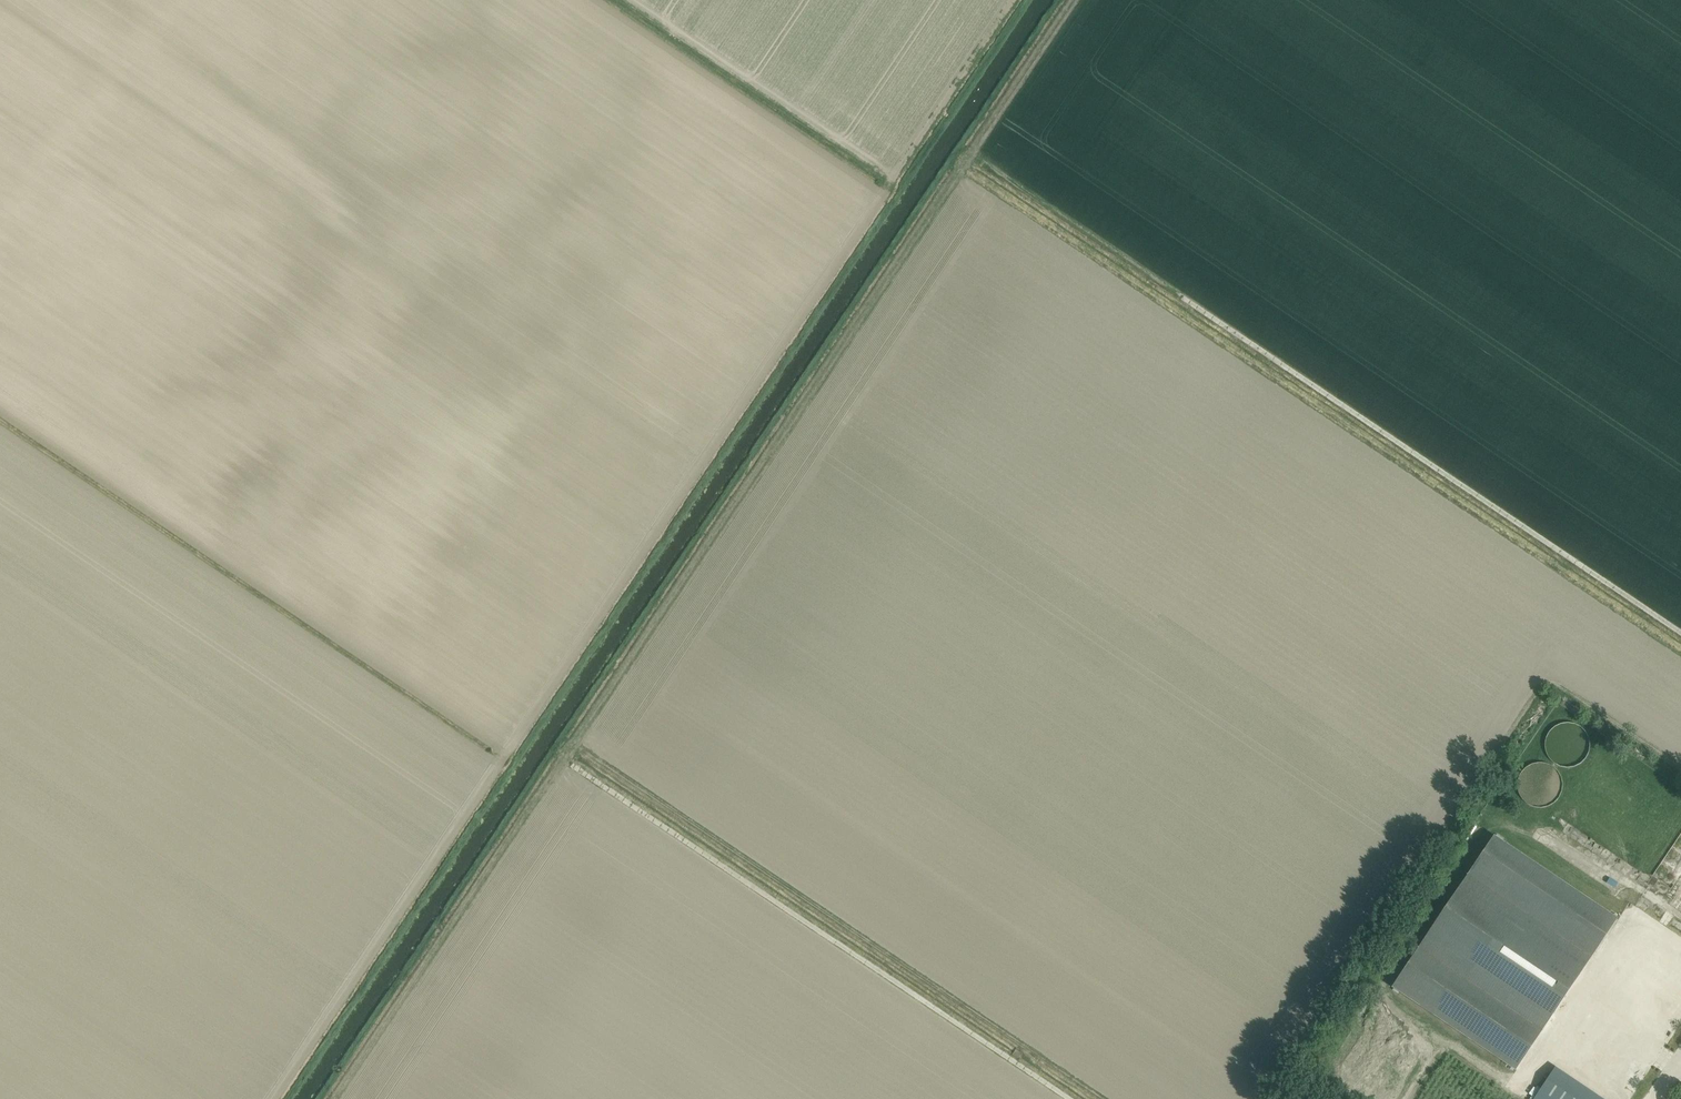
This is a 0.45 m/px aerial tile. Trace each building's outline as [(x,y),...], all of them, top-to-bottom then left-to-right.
[(1482,826),(1478,833),(1488,839),(1492,832),(1482,826)] [(1615,919),(1494,838),(1469,875),(1470,876),(1590,956),(1615,919)] [(1665,882),(1670,875),(1663,871),(1659,878),(1665,882)] [(1540,1030),(1590,956),(1470,876),(1421,950),(1540,1030)] [(1540,1030),(1421,950),(1420,949),(1395,986),(1515,1068),(1540,1030)]
